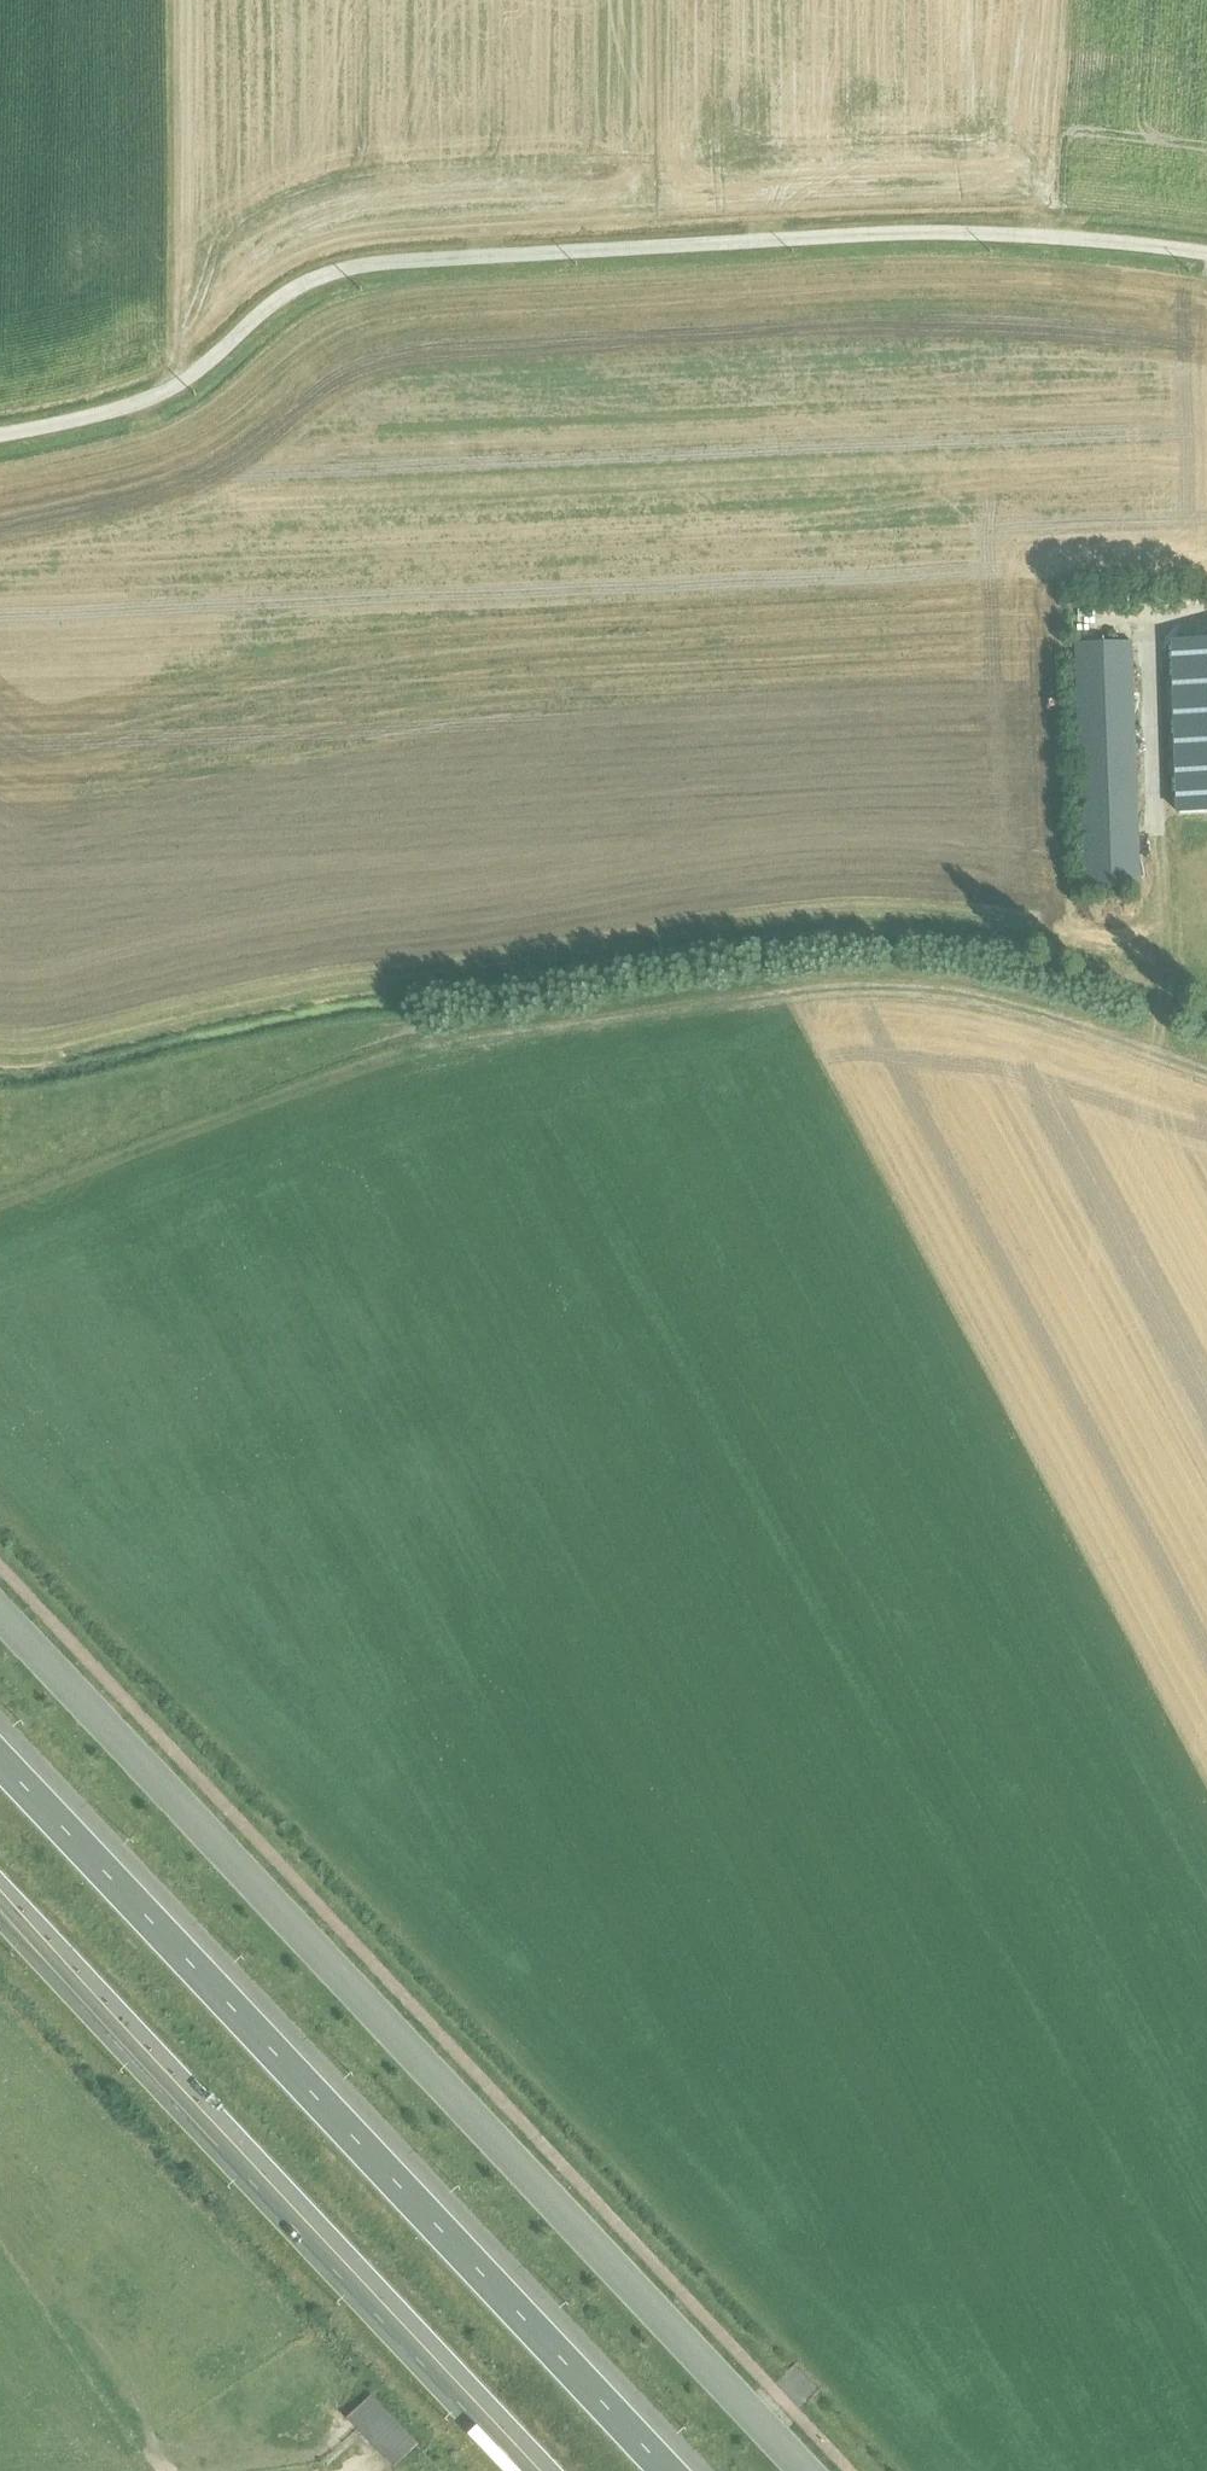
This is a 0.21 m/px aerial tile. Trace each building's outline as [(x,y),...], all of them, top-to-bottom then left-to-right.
[(1171,640),(1177,815),(1206,814),(1206,639),(1171,640)] [(1143,886),(1135,641),(1076,642),(1084,888),(1143,886)] [(420,2444),(372,2395),(348,2418),(396,2468),(420,2444)]
